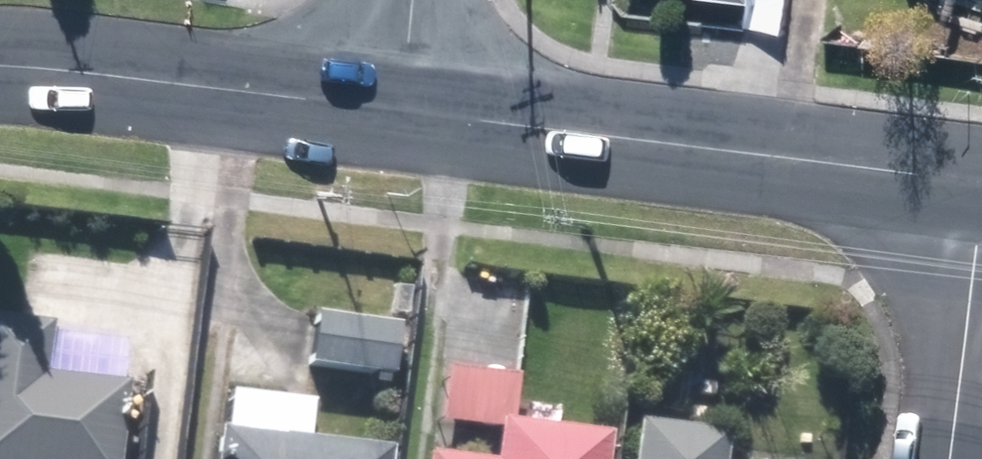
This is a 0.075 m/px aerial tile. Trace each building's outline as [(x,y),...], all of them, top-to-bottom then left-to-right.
[(51,318),(0,313),(0,458),(117,458),(124,384),(46,377),(51,318)] [(399,320),(316,315),(313,370),(396,375),(399,320)] [(503,376),(442,372),(439,413),(500,418),(503,376)] [(226,426),(217,426),(214,458),(392,458),(393,439),(308,432),(311,400),(229,394),(226,426)] [(726,421),(634,416),(632,458),(724,458),(726,421)] [(610,434),(515,425),(499,423),(496,458),(608,458),(610,434)]
